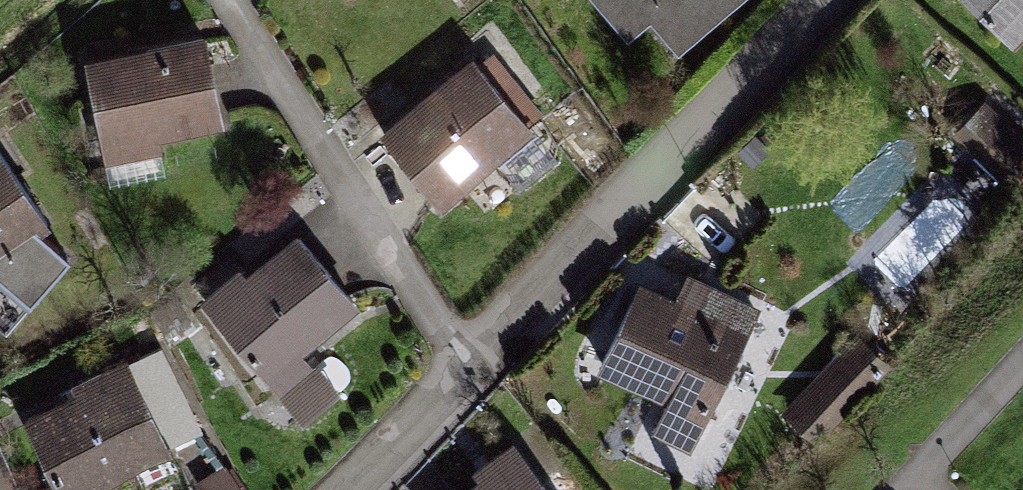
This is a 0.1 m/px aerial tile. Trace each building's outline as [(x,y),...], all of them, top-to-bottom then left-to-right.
[(651,67),(728,0),(592,0),(651,67)] [(999,41),(1022,16),(1022,0),(954,0),(999,41)] [(211,36),(83,56),(100,165),(228,145),(211,36)] [(474,62),(376,144),(441,221),(538,139),(474,62)] [(52,234),(0,150),(0,266),(52,234)] [(295,234),(206,319),(275,392),(364,308),(295,234)] [(631,275),(586,370),(655,403),(634,446),(689,472),(766,309),(697,276),(686,300),(631,275)] [(24,410),(59,489),(118,489),(180,463),(137,362),(24,410)] [(486,489),(532,489),(514,468),(486,489)]
